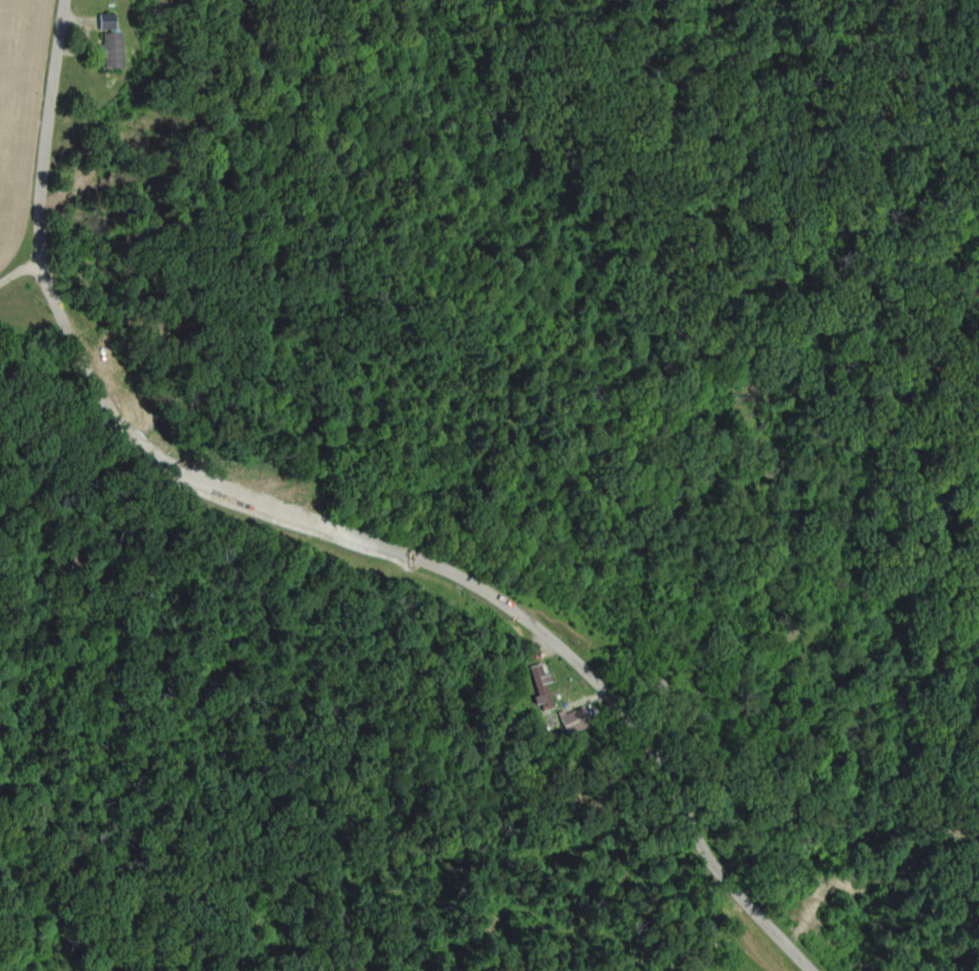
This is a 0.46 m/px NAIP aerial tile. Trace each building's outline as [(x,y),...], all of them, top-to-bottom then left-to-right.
[(95,12),(96,28),(110,27),(110,12),(95,12)] [(119,66),(117,30),(98,31),(99,43),(94,43),(95,54),(100,54),(101,67),(119,66)] [(524,666),(535,703),(536,702),(538,709),(550,706),(541,673),(540,674),(537,662),(524,666)] [(556,714),(563,733),(587,724),(579,706),(556,714)]
